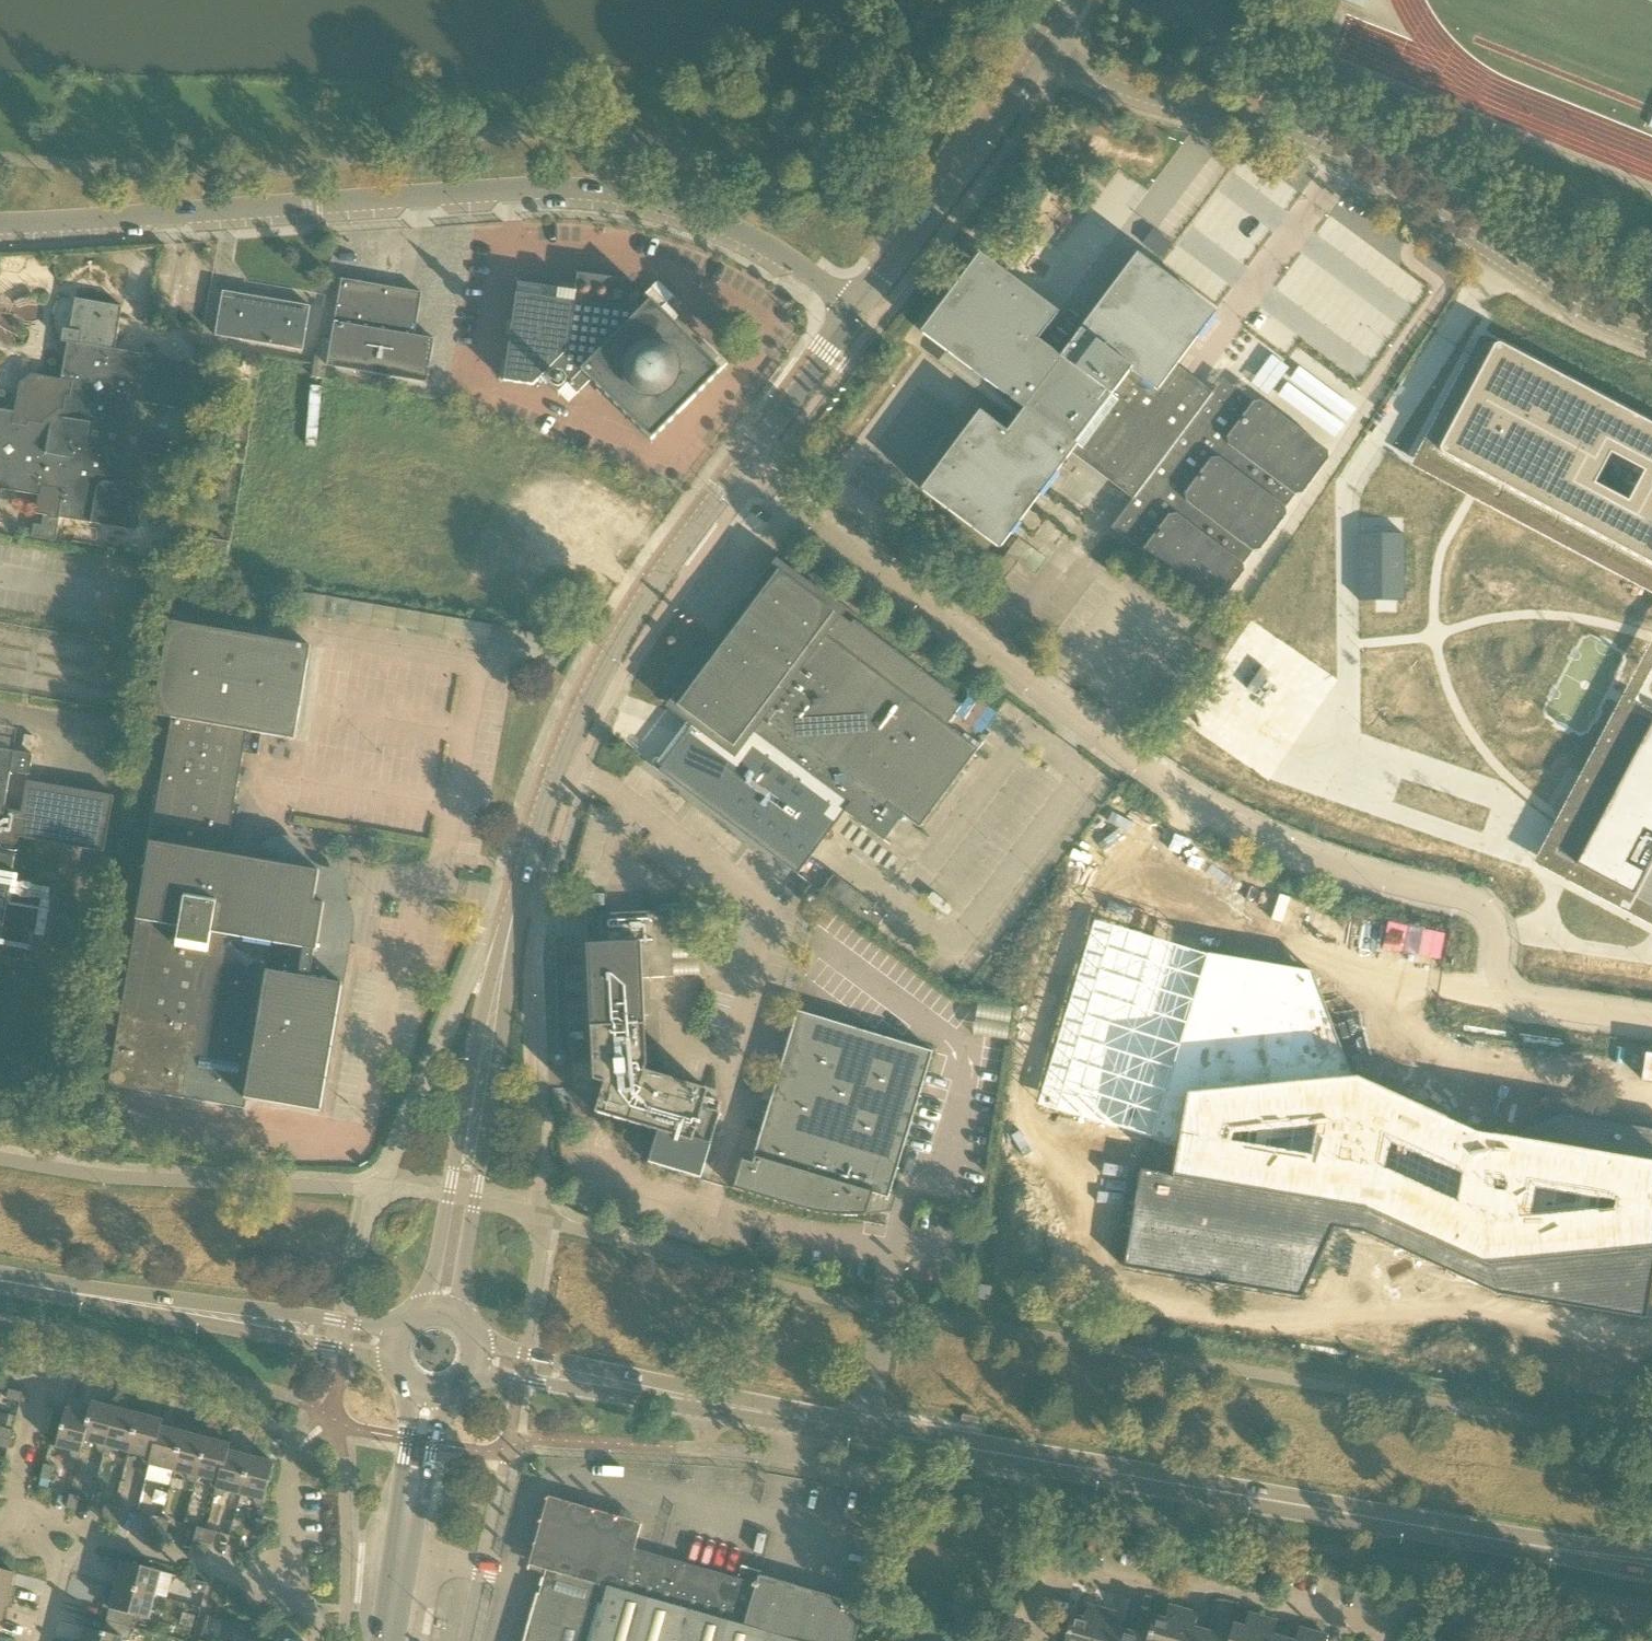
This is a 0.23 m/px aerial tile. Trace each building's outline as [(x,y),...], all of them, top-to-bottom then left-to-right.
[(1050,216),(1051,234),(1076,233),(1075,215),(1050,216)] [(1352,422),(1447,267),(1372,221),(1267,391),(1286,403),(1290,397),(1302,404),(1308,395),(1352,422)] [(1138,255),(1081,331),(1081,330),(1061,357),(1038,340),(1048,327),(1048,326),(1057,313),(980,256),(922,333),(997,389),(997,390),(1024,410),(1007,432),(994,422),(993,423),(980,413),(922,490),(1000,548),(1056,473),(1076,447),(1138,493),(1112,528),(1142,551),(1143,558),(1211,609),(1218,608),(1245,572),(1244,565),(1253,552),(1260,551),(1284,520),(1283,513),(1293,500),(1300,499),(1310,486),(1329,459),(1328,452),(1261,401),(1254,402),(1223,380),(1209,398),(1190,384),(1194,379),(1181,369),(1177,374),(1172,370),(1215,313),(1138,255)] [(342,279),(327,366),(428,383),(435,339),(415,336),(423,292),(342,279)] [(577,291),(519,282),(504,381),(534,385),(551,368),(557,373),(548,382),(559,393),(568,384),(578,394),(591,380),(652,441),(722,370),(652,300),(641,311),(575,303),(577,291)] [(223,291),(215,336),(303,351),(311,306),(223,291)] [(3,489),(40,496),(36,514),(134,531),(147,454),(172,458),(175,438),(132,431),(137,402),(180,409),(188,362),(157,357),(158,350),(145,348),(144,355),(116,350),(123,307),(76,299),(70,330),(64,329),(62,342),(68,343),(62,380),(36,375),(35,380),(25,387),(20,386),(15,412),(0,409),(0,504),(3,489)] [(1274,368),(1299,332),(1281,320),(1257,356),(1274,368)] [(1488,337),(1487,337),(1486,337),(1485,336),(1484,337),(1483,337),(1482,337),(1481,338),(1480,339),(1480,340),(1419,453),(1419,454),(1419,455),(1419,456),(1419,458),(1419,459),(1420,460),(1421,460),(1422,461),(1428,465),(1651,584),(1651,424),(1488,337)] [(35,524),(32,537),(45,539),(47,527),(35,524)] [(1361,531),(1361,596),(1404,596),(1404,531),(1361,531)] [(797,585),(778,571),(764,590),(763,589),(676,706),(744,756),(760,735),(851,802),(844,811),(869,830),(888,804),(920,828),(978,749),(947,726),(961,706),(833,610),(832,611),(829,609),(830,607),(798,584),(797,585)] [(495,625),(403,609),(400,626),(492,642),(495,625)] [(278,611),(276,622),(300,626),(302,615),(278,611)] [(288,866),(226,855),(247,732),(295,740),(311,646),(169,622),(154,715),(172,718),(109,1085),(184,1098),(245,1108),(247,1098),(320,1111),(349,944),(346,943),(332,925),(335,922),(337,918),(338,913),(338,910),(338,907),(336,903),(334,900),(332,898),(328,896),(325,895),(322,895),(319,895),(316,896),(319,872),(288,866)] [(1568,879),(1569,880),(1651,924),(1651,722),(1569,879),(1568,879)] [(5,809),(15,752),(0,749),(0,837),(0,834),(105,852),(114,796),(27,781),(21,812),(5,809)] [(30,775),(33,755),(22,753),(19,774),(30,775)] [(709,779),(696,798),(808,880),(821,861),(709,779)] [(26,961),(39,881),(12,876),(13,869),(18,870),(23,870),(25,869),(27,868),(29,866),(30,864),(32,860),(32,855),(31,853),(30,851),(28,849),(26,847),(22,846),(0,842),(0,956),(26,961)] [(834,875),(821,893),(874,932),(887,915),(834,875)] [(604,894),(589,895),(590,906),(605,905),(604,894)] [(593,1080),(593,1087),(593,1089),(601,1091),(596,1113),(599,1114),(658,1132),(649,1163),(701,1179),(720,1113),(703,1108),(708,1090),(645,1071),(647,1064),(659,1063),(658,1046),(646,1046),(643,979),(674,977),(671,911),(597,914),(599,945),(587,945),(592,1061),(581,1060),(582,1082),(584,1082),(583,1080),(593,1080)] [(1038,1104),(1178,1147),(1173,1174),(1141,1169),(1124,1267),(1303,1298),(1335,1228),(1364,1233),(1499,1295),(1646,1321),(1651,1285),(1651,1129),(1562,1114),(1509,1138),(1476,1132),(1352,1075),(1314,971),(1212,955),(1095,919),(1038,1104)] [(1421,951),(1425,932),(1384,924),(1380,944),(1421,951)] [(872,1194),(889,1199),(933,1052),(798,1011),(752,1163),(742,1160),(733,1188),(795,1207),(805,1210),(815,1212),(828,1214),(841,1215),(854,1216),(867,1215),(867,1214),(866,1214),(872,1194)] [(21,1402),(23,1393),(10,1389),(7,1399),(21,1402)] [(93,1402),(90,1415),(84,1440),(98,1443),(97,1447),(100,1451),(105,1452),(116,1408),(93,1402)] [(129,1452),(139,1414),(116,1408),(105,1452),(110,1453),(114,1451),(115,1448),(129,1452)] [(79,1459),(84,1440),(90,1415),(66,1409),(56,1447),(71,1451),(71,1454),(73,1457),(79,1459)] [(160,1426),(162,1426),(163,1420),(139,1414),(129,1452),(144,1455),(143,1459),(146,1463),(149,1464),(151,1464),(160,1426)] [(183,1432),(162,1426),(160,1426),(151,1464),(149,1464),(148,1470),(154,1472),(158,1468),(159,1466),(174,1470),(183,1432)] [(13,1430),(0,1427),(0,1437),(11,1440),(13,1430)] [(206,1438),(183,1432),(174,1470),(188,1474),(187,1477),(190,1481),(196,1482),(198,1477),(197,1476),(206,1438)] [(11,1440),(0,1437),(0,1447),(9,1449),(11,1440)] [(197,1476),(198,1477),(211,1480),(210,1483),(213,1487),(216,1488),(218,1488),(228,1450),(229,1451),(231,1444),(206,1438),(197,1476)] [(250,1456),(229,1451),(228,1450),(218,1488),(216,1488),(215,1494),(222,1496),(225,1493),(226,1490),(241,1494),(250,1456)] [(258,1506),(263,1507),(274,1463),(250,1456),(241,1494),(255,1498),(254,1501),(258,1506)] [(45,1464),(41,1478),(51,1480),(54,1467),(45,1464)] [(77,1510),(80,1497),(71,1494),(67,1508),(77,1510)] [(864,1606),(760,1576),(758,1584),(635,1549),(642,1524),(549,1497),(529,1565),(553,1572),(546,1596),(538,1594),(525,1640),(854,1640),(864,1606)] [(112,1519),(115,1506),(106,1503),(103,1516),(112,1519)] [(112,1519),(120,1521),(121,1521),(124,1508),(115,1506),(112,1519)] [(158,1531),(161,1518),(152,1515),(149,1528),(158,1531)] [(167,1533),(170,1520),(161,1518),(158,1531),(167,1533)] [(266,1521),(260,1519),(257,1518),(253,1532),(263,1535),(266,1521)] [(204,1542),(207,1529),(198,1527),(194,1540),(204,1542)] [(204,1542),(212,1545),(213,1545),(216,1532),(207,1529),(204,1542)] [(117,1585),(155,1595),(161,1571),(116,1560),(114,1567),(117,1572),(120,1572),(117,1585)] [(15,1573),(0,1569),(0,1594),(15,1598),(17,1592),(14,1587),(11,1587),(15,1573)] [(208,1583),(194,1580),(192,1589),(206,1593),(208,1583)] [(149,1619),(155,1595),(117,1585),(113,1598),(107,1596),(105,1604),(107,1608),(110,1609),(107,1621),(133,1627),(136,1615),(149,1619)] [(15,1598),(0,1594),(0,1620),(3,1621),(6,1607),(9,1608),(13,1605),(15,1598)] [(1101,1608),(1087,1604),(1083,1618),(1072,1615),(1064,1640),(1092,1640),(1101,1608)] [(1182,1609),(1169,1605),(1165,1619),(1154,1616),(1152,1623),(1148,1640),(1173,1640),(1182,1609)] [(1122,1629),(1112,1626),(1116,1612),(1101,1608),(1092,1640),(1119,1640),(1122,1629)] [(1204,1629),(1194,1626),(1198,1613),(1182,1609),(1173,1640),(1201,1640),(1204,1629)] [(1263,1617),(1249,1613),(1245,1627),(1234,1624),(1229,1640),(1256,1640),(1263,1617)] [(1284,1638),(1274,1635),(1278,1621),(1263,1617),(1256,1640),(1283,1640),(1284,1638)] [(1152,1623),(1138,1619),(1134,1633),(1122,1629),(1119,1640),(1148,1640),(1152,1623)] [(1234,1624),(1219,1619),(1215,1633),(1204,1629),(1201,1640),(1229,1640),(1234,1624)] [(133,1627),(107,1621),(104,1632),(85,1628),(82,1640),(122,1640),(123,1639),(129,1640),(133,1627)] [(1313,1631),(1299,1627),(1295,1640),(1310,1640),(1313,1631)] [(1310,1640),(1327,1640),(1328,1636),(1313,1631),(1310,1640)]
